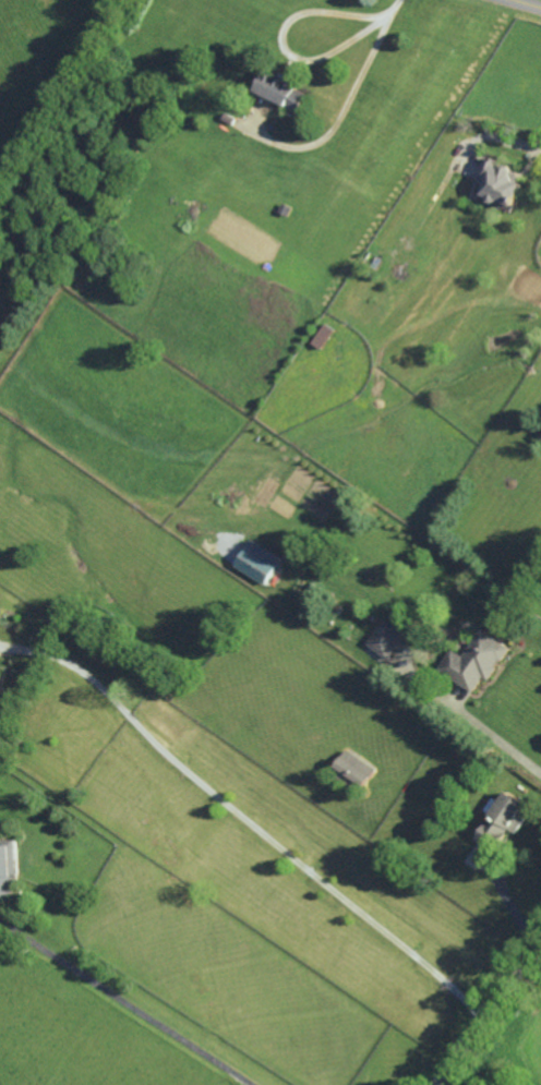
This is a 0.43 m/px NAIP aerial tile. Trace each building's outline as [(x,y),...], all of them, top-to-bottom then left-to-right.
[(301,110),(308,90),(262,74),(255,94),(301,110)] [(480,201),(496,205),(497,201),(514,206),(524,171),(491,162),(480,201)] [(333,329),(323,323),(310,343),(320,349),(333,329)] [(236,568),(268,583),(281,556),(249,541),(236,568)] [(388,659),(406,634),(386,619),(368,644),(388,659)] [(465,656),(453,649),(440,670),(474,692),(484,677),(489,680),(510,647),(482,629),(465,656)] [(364,786),(375,769),(346,749),(334,766),(364,786)] [(518,833),(532,806),(506,792),(501,801),(493,797),(485,811),(491,814),(477,838),(498,850),(510,828),(518,833)] [(19,900),(17,840),(2,840),(2,846),(0,846),(0,901),(19,900)]
